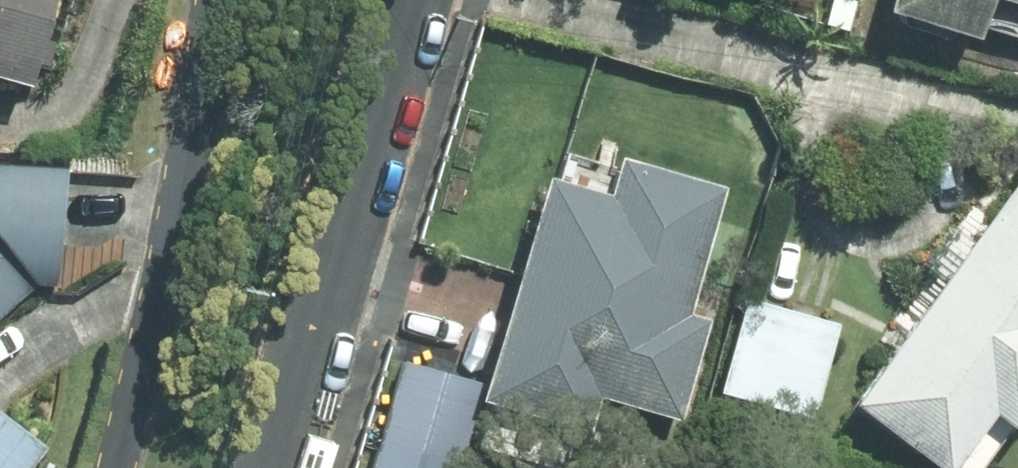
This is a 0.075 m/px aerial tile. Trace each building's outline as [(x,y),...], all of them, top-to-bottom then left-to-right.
[(25,81),(48,0),(0,0),(0,73),(25,81)] [(886,6),(973,32),(976,23),(1017,36),(1017,0),(888,0),(886,6)] [(726,185),(620,155),(608,193),(546,175),(485,384),(482,395),(587,425),(596,392),(677,416),(706,318),(689,313),(726,185)] [(36,284),(54,285),(63,167),(0,162),(0,314),(36,284)] [(852,400),(942,467),(980,467),(1017,418),(1017,183),(852,400)] [(813,414),(837,324),(744,300),(720,390),(813,414)] [(401,361),(372,467),(462,467),(482,395),(485,384),(401,361)] [(43,444),(0,413),(0,467),(25,467),(43,444)]
